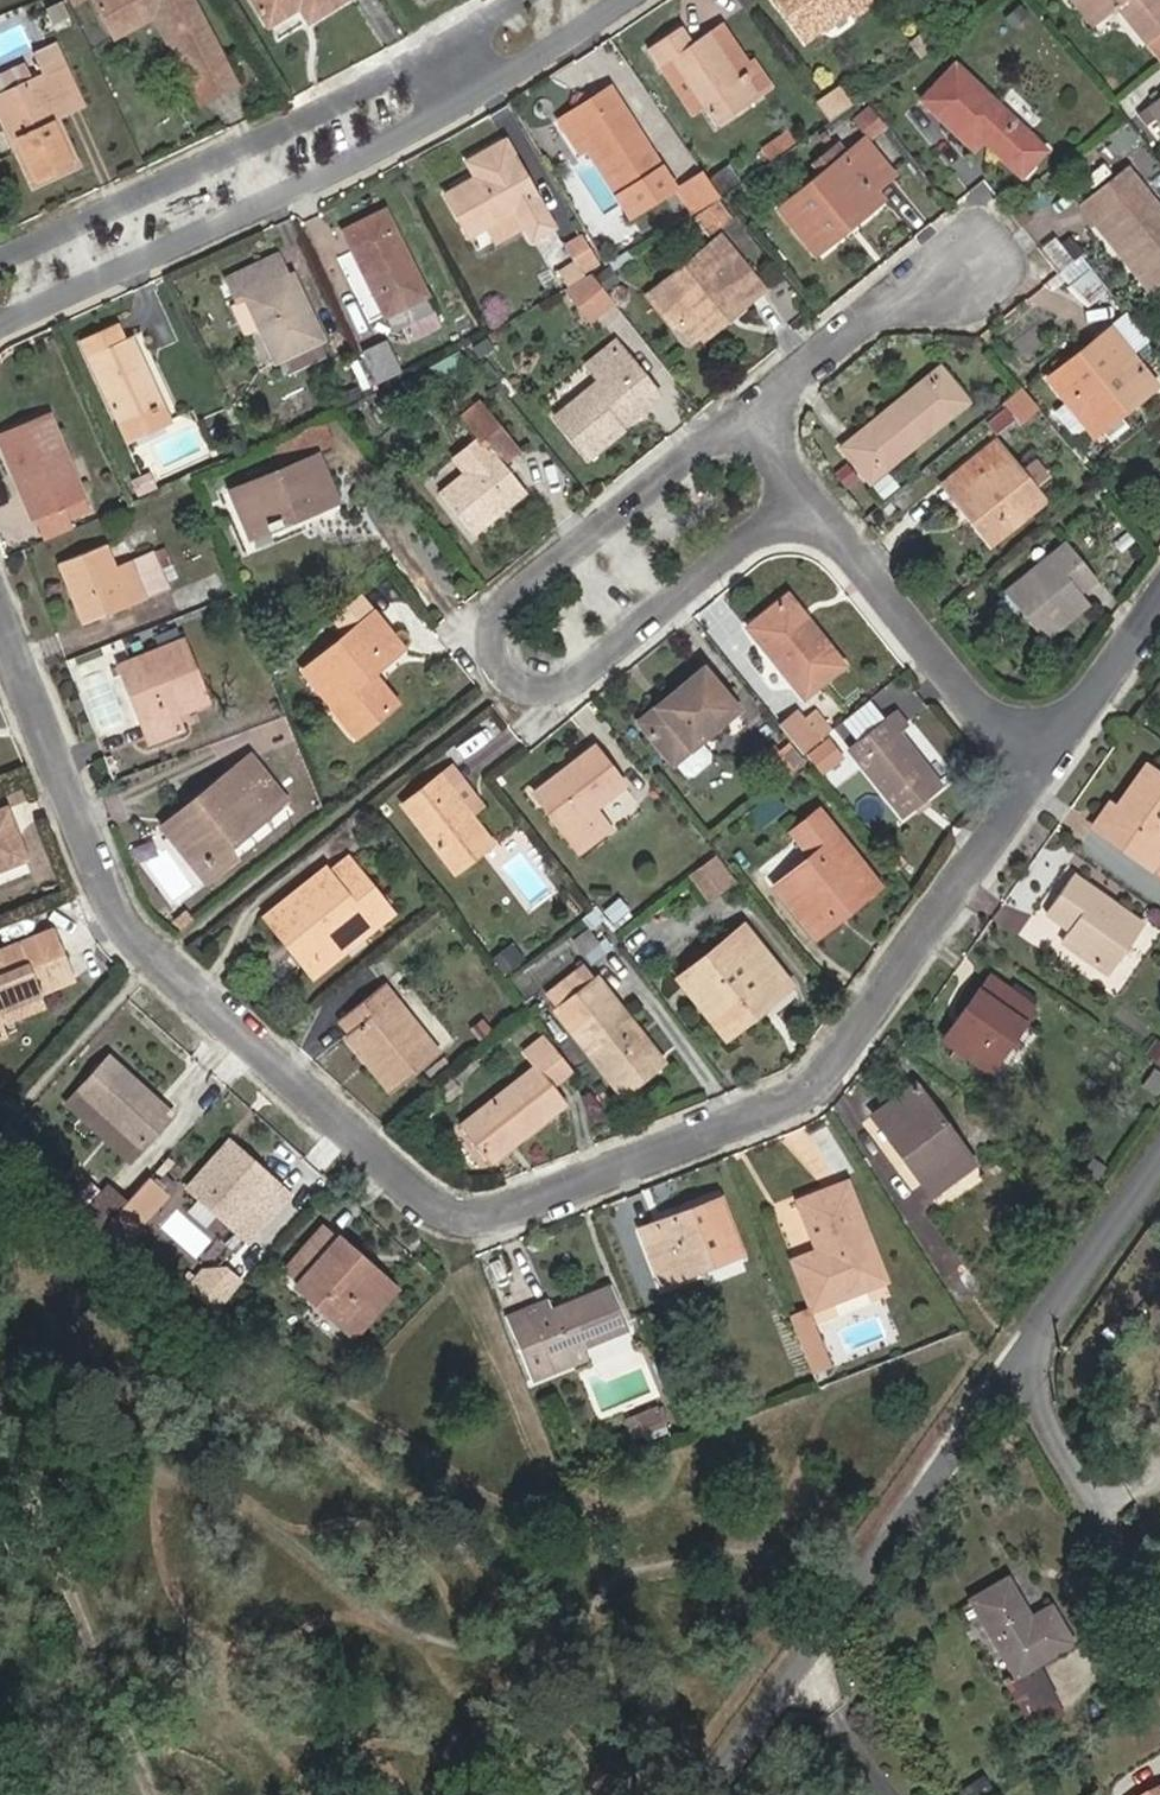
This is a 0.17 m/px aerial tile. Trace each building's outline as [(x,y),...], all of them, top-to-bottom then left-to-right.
[(225,62),(192,0),(94,0),(110,29),(161,3),(201,75),(225,62)] [(341,0),(255,0),(270,24),(300,7),(308,20),(341,0)] [(872,4),(869,0),(775,0),(806,41),(826,26),(827,28),(851,10),(855,16),(872,4)] [(1091,25),(1098,19),(1084,0),(1072,0),(1091,25)] [(1116,5),(1144,41),(1159,29),(1159,0),(1084,0),(1098,19),(1116,5)] [(153,19),(188,82),(201,75),(161,3),(110,29),(115,38),(153,19)] [(759,95),(776,83),(753,54),(750,56),(725,21),(708,33),(742,81),(747,77),(759,95)] [(716,124),(759,95),(747,77),(742,81),(708,33),(692,43),(681,26),(647,49),(659,66),(671,59),(705,107),(716,124)] [(1159,61),(1159,29),(1144,41),(1159,61)] [(659,66),(694,115),(705,107),(671,59),(659,66)] [(188,82),(199,104),(237,84),(225,62),(201,75),(188,82)] [(1022,174),(1044,150),(956,65),(923,98),(972,149),(982,138),(1022,174)] [(66,111),(81,104),(66,68),(50,75),(66,111)] [(76,164),(57,115),(66,111),(50,75),(0,97),(0,105),(34,183),(76,164)] [(633,210),(672,186),(612,89),(572,114),(592,145),(633,210)] [(1159,121),(1159,99),(1149,107),(1159,121)] [(868,138),(885,124),(871,104),(853,117),(868,138)] [(559,122),(579,153),(592,145),(572,114),(559,122)] [(532,239),(554,227),(503,137),(466,158),(476,177),(447,193),(470,234),(488,224),(515,209),(525,226),(532,239)] [(840,219),(875,189),(893,175),(864,140),(781,208),(817,253),(847,228),(840,219)] [(1159,280),(1159,204),(1130,167),(1083,203),(1106,232),(1114,226),(1157,282),(1159,280)] [(847,228),(882,198),(875,189),(840,219),(847,228)] [(722,224),(731,218),(718,198),(710,203),(695,212),(706,227),(717,218),(722,224)] [(497,241),(525,226),(515,209),(488,224),(497,241)] [(386,316),(425,296),(384,211),(344,231),(386,316)] [(1106,232),(1149,288),(1157,282),(1114,226),(1106,232)] [(579,266),(595,256),(580,233),(565,242),(579,266)] [(721,314),(744,296),(736,285),(751,273),(720,237),(650,294),(690,341),(702,332),(705,335),(724,319),(721,314)] [(295,372),(331,356),(290,274),(287,277),(276,256),(227,279),(236,296),(244,292),(260,327),(275,360),(286,356),(295,372)] [(591,267),(565,288),(591,320),(617,300),(591,267)] [(724,319),(763,287),(751,273),(736,285),(744,296),(721,314),(724,319)] [(230,300),(246,334),(260,327),(244,292),(236,296),(230,300)] [(386,316),(393,330),(433,311),(425,296),(386,316)] [(1122,312),(1114,322),(1138,344),(1147,334),(1122,312)] [(127,442),(170,422),(131,336),(123,339),(118,326),(85,342),(127,442)] [(1056,409),(1074,433),(1086,424),(1117,399),(1125,410),(1155,387),(1107,329),(1047,377),(1066,400),(1056,409)] [(377,383),(402,371),(389,339),(360,353),(377,383)] [(622,432),(618,427),(656,396),(626,358),(558,415),(591,457),(622,432)] [(959,409),(970,400),(941,365),(891,406),(895,411),(935,378),(959,409)] [(842,446),(871,481),(959,409),(935,378),(895,411),(891,406),(842,446)] [(1086,424),(1094,435),(1125,410),(1117,399),(1086,424)] [(440,492),(475,535),(525,494),(502,465),(518,452),(477,402),(461,414),(490,451),(440,492)] [(90,508),(51,414),(0,435),(0,441),(13,472),(23,469),(42,515),(61,507),(68,504),(74,515),(90,508)] [(953,495),(992,542),(1041,503),(992,442),(956,473),(966,485),(953,495)] [(1037,482),(1051,472),(1038,454),(1024,465),(1037,482)] [(297,516),(335,500),(317,455),(231,490),(247,529),(295,508),(297,516)] [(33,518),(35,517),(42,515),(23,469),(13,472),(33,518)] [(43,537),(70,526),(61,507),(42,515),(35,517),(43,537)] [(247,529),(250,535),(297,516),(295,508),(247,529)] [(1075,591),(1092,578),(1065,544),(1048,557),(1075,591)] [(60,565),(82,623),(168,587),(154,553),(135,560),(138,569),(121,575),(108,546),(60,565)] [(1008,590),(1045,635),(1085,604),(1075,591),(1048,557),(1008,590)] [(804,615),(787,594),(781,599),(798,620),(804,615)] [(747,627),(803,696),(844,665),(804,615),(798,620),(781,599),(747,627)] [(394,702),(372,673),(403,649),(374,613),(305,671),(332,705),(342,698),(364,727),(394,702)] [(175,715),(207,703),(181,640),(129,662),(141,696),(134,699),(150,741),(180,730),(175,715)] [(129,662),(121,665),(134,699),(141,696),(129,662)] [(111,732),(135,723),(116,666),(91,674),(111,732)] [(638,720),(672,762),(737,710),(704,668),(638,720)] [(846,720),(859,733),(882,710),(869,697),(846,720)] [(355,734),(364,727),(342,698),(332,705),(355,734)] [(811,746),(829,731),(815,713),(807,718),(798,706),(778,722),(796,745),(802,753),(811,746)] [(904,814),(941,785),(898,729),(904,723),(896,712),(859,741),(869,755),(861,761),(904,814)] [(811,746),(821,758),(848,737),(838,724),(829,731),(811,746)] [(859,741),(851,748),(861,761),(869,755),(859,741)] [(796,772),(809,761),(802,753),(796,745),(782,754),(796,772)] [(607,829),(591,808),(621,785),(594,748),(557,776),(563,785),(541,801),(578,851),(607,829)] [(232,858),(224,848),(281,802),(248,759),(197,800),(203,809),(171,834),(207,879),(232,858)] [(471,815),(486,805),(456,765),(439,777),(471,815)] [(1143,766),(1115,806),(1109,802),(1094,825),(1159,873),(1159,778),(1143,766)] [(535,793),(541,801),(563,785),(557,776),(535,793)] [(454,872),(491,843),(471,815),(439,777),(402,805),(454,872)] [(197,800),(164,826),(171,834),(203,809),(197,800)] [(841,914),(833,904),(870,875),(819,810),(792,831),(810,856),(776,885),(816,934),(841,914)] [(25,860),(5,811),(0,813),(0,869),(25,860)] [(720,889),(737,877),(718,855),(703,867),(720,889)] [(323,872),(267,917),(283,937),(291,931),(312,957),(361,918),(369,927),(388,912),(345,861),(326,875),(323,872)] [(711,897),(720,889),(703,867),(693,874),(711,897)] [(841,914),(877,884),(870,875),(833,904),(841,914)] [(1062,941),(1105,972),(1141,923),(1072,875),(1047,912),(1070,929),(1062,941)] [(603,907),(614,924),(633,911),(621,894),(603,907)] [(283,937),(312,974),(369,927),(361,918),(312,957),(291,931),(283,937)] [(755,1012),(747,1000),(780,974),(743,927),(679,978),(725,1036),(755,1012)] [(70,979),(51,930),(0,951),(0,1007),(37,992),(70,979)] [(637,1070),(659,1055),(587,962),(549,992),(559,1006),(555,1009),(621,1093),(642,1078),(637,1070)] [(755,1012),(789,985),(780,974),(747,1000),(755,1012)] [(953,1046),(986,1070),(1038,994),(1016,979),(1009,990),(989,977),(972,999),(982,1006),(953,1046)] [(351,1032),(345,1036),(367,1063),(374,1057),(394,1084),(436,1051),(384,986),(343,1020),(351,1032)] [(44,1008),(37,992),(0,1007),(0,1025),(44,1008)] [(972,999),(944,1039),(953,1046),(982,1006),(972,999)] [(461,1125),(490,1162),(566,1103),(555,1088),(575,1074),(544,1035),(525,1049),(536,1065),(461,1125)] [(1158,1038),(1148,1050),(1159,1058),(1159,1039),(1158,1038)] [(642,1078),(664,1062),(659,1055),(637,1070),(642,1078)] [(388,1090),(394,1084),(374,1057),(367,1063),(388,1090)] [(173,1115),(109,1058),(80,1089),(142,1146),(173,1115)] [(959,1175),(973,1165),(915,1084),(880,1109),(911,1153),(906,1158),(923,1182),(951,1162),(959,1175)] [(129,1159),(142,1146),(80,1089),(67,1102),(129,1159)] [(880,1109),(873,1114),(906,1158),(911,1153),(880,1109)] [(188,1186),(250,1241),(291,1197),(230,1141),(188,1186)] [(923,1182),(932,1194),(959,1175),(951,1162),(923,1182)] [(812,1309),(883,1280),(845,1183),(799,1201),(817,1250),(793,1260),(812,1309)] [(84,1216),(100,1231),(125,1204),(108,1189),(84,1216)] [(694,1258),(734,1242),(717,1200),(641,1231),(661,1284),(699,1270),(694,1258)] [(100,1231),(118,1247),(143,1221),(125,1204),(100,1231)] [(353,1337),(390,1297),(354,1265),(361,1257),(336,1236),(334,1238),(323,1227),(286,1268),(298,1279),(294,1283),(353,1337)] [(699,1270),(739,1254),(734,1242),(694,1258),(699,1270)] [(390,1297),(397,1289),(361,1257),(354,1265),(390,1297)] [(188,1296),(217,1313),(232,1295),(201,1276),(188,1296)] [(571,1364),(566,1351),(623,1328),(608,1288),(549,1311),(545,1301),(508,1317),(533,1380),(571,1364)] [(631,1437),(664,1423),(659,1409),(625,1423),(631,1437)] [(1056,1695),(1037,1663),(1072,1642),(1049,1604),(1029,1616),(1006,1576),(970,1597),(1016,1676),(1006,1682),(1025,1714),(1056,1695)]
